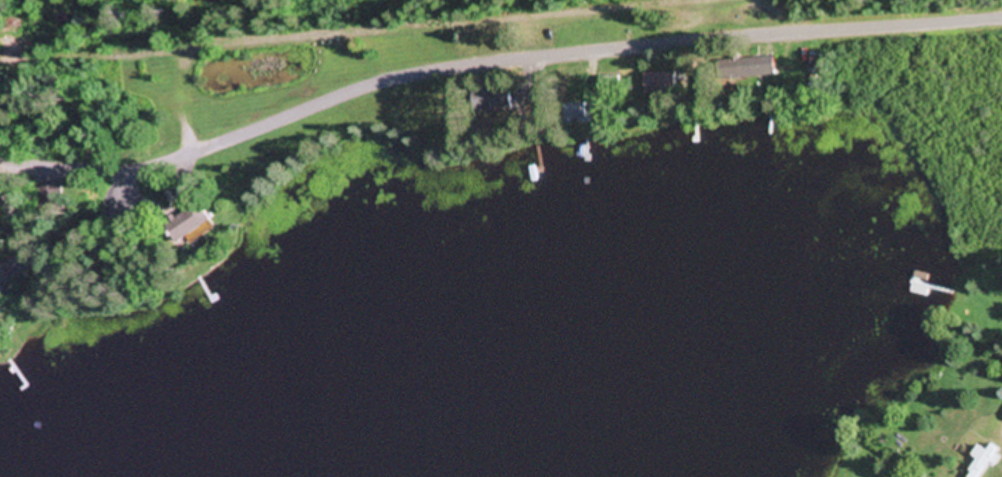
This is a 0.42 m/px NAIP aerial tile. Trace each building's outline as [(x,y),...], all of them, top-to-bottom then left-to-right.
[(720,60),(721,79),(777,78),(777,59),(720,60)] [(648,75),(648,96),(684,95),(683,73),(648,75)] [(514,110),(513,89),(476,90),(477,111),(514,110)] [(569,105),(569,122),(588,122),(588,105),(569,105)] [(45,190),(45,214),(65,214),(65,189),(45,190)] [(214,227),(202,206),(168,226),(181,248),(214,227)] [(979,461),(969,476),(987,476),(1001,454),(1001,451),(993,445),(989,452),(980,446),(973,457),(979,461)]
